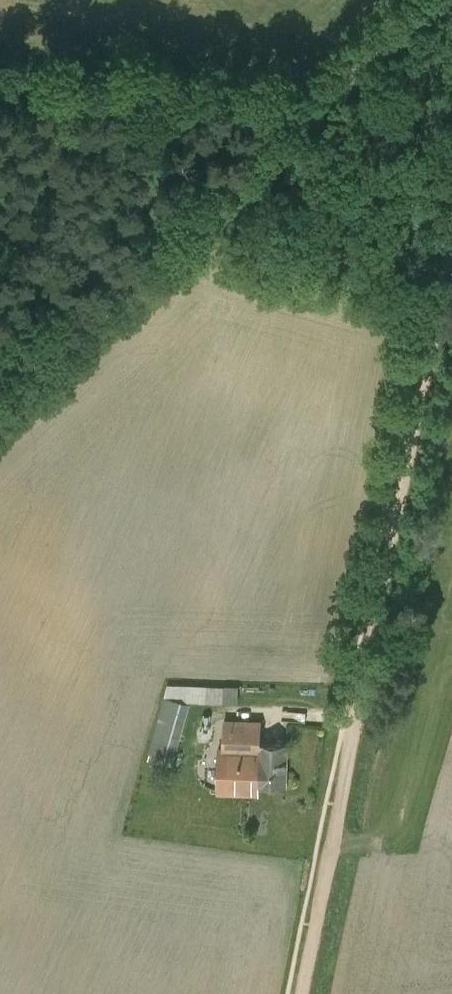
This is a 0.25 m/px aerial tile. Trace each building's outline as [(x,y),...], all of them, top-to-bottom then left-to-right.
[(170,683),(164,701),(190,702),(191,701),(224,703),(224,686),(170,683)] [(164,701),(159,720),(185,721),(190,702),(164,701)] [(185,721),(159,720),(149,753),(174,760),(185,721)] [(252,766),(254,722),(225,721),(224,749),(219,748),(218,792),(249,793),(249,783),(250,766),(252,766)] [(262,722),(254,722),(252,766),(250,766),(249,783),(286,785),(287,743),(261,742),(262,722)]
